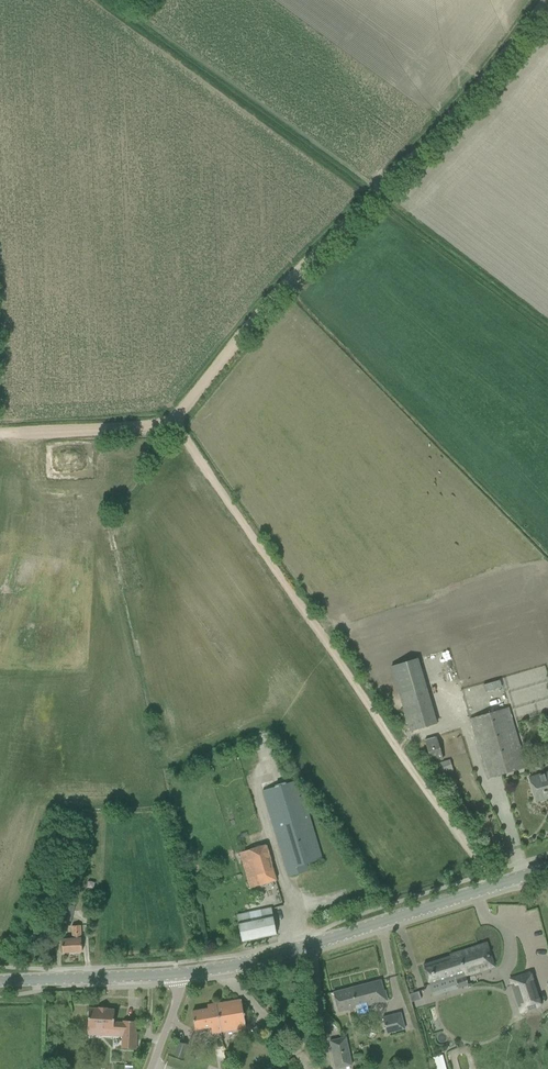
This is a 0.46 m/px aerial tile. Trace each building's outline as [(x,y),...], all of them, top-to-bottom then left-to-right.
[(484,768),(487,779),(526,767),(523,757),(497,668),(491,669),(469,595),(431,607),(456,692),(461,690),(484,768)] [(437,722),(426,685),(417,657),(390,666),(399,694),(410,731),(437,722)] [(436,737),(424,741),(431,763),(443,759),(436,737)] [(449,760),(437,764),(440,776),(453,772),(449,760)] [(532,788),(536,802),(547,798),(547,772),(529,778),(532,788)] [(262,791),(288,877),(308,871),(306,864),(322,859),(298,780),(262,791)] [(239,853),(250,888),(272,881),(276,880),(265,845),(239,853)] [(63,904),(58,923),(69,926),(74,907),(63,904)] [(238,923),(242,942),(276,934),(271,908),(237,915),(238,923)] [(72,940),(61,940),(62,953),(82,952),(80,926),(71,927),(72,940)] [(465,974),(492,965),(492,964),(485,944),(465,951),(465,950),(450,955),(450,956),(423,965),(429,985),(454,977),(458,988),(468,985),(465,974)] [(539,1006),(529,971),(507,977),(509,985),(512,984),(520,1012),(539,1006)] [(333,992),(336,1003),(338,1012),(388,1000),(385,990),(384,990),(381,980),(333,992)] [(409,1001),(419,999),(417,991),(408,993),(409,1001)] [(240,1000),(216,1004),(221,1032),(244,1028),(240,1000)] [(284,1010),(289,1020),(304,1013),(299,1003),(284,1010)] [(221,1032),(216,1004),(207,1005),(208,1009),(192,1012),(194,1029),(210,1027),(211,1034),(221,1032)] [(87,1028),(102,1029),(101,1035),(113,1035),(113,1032),(123,1032),(122,1048),(136,1049),(137,1032),(135,1032),(136,1022),(123,1021),(123,1023),(114,1023),(114,1010),(106,1009),(106,1008),(99,1007),(99,1009),(89,1008),(88,1011),(87,1013),(88,1016),(87,1028)] [(383,1017),(387,1034),(405,1029),(401,1012),(383,1017)] [(329,1040),(335,1068),(352,1065),(346,1037),(329,1040)] [(179,1042),(174,1056),(182,1059),(187,1045),(179,1042)] [(283,1068),(301,1068),(294,1056),(280,1064),(283,1068)]
